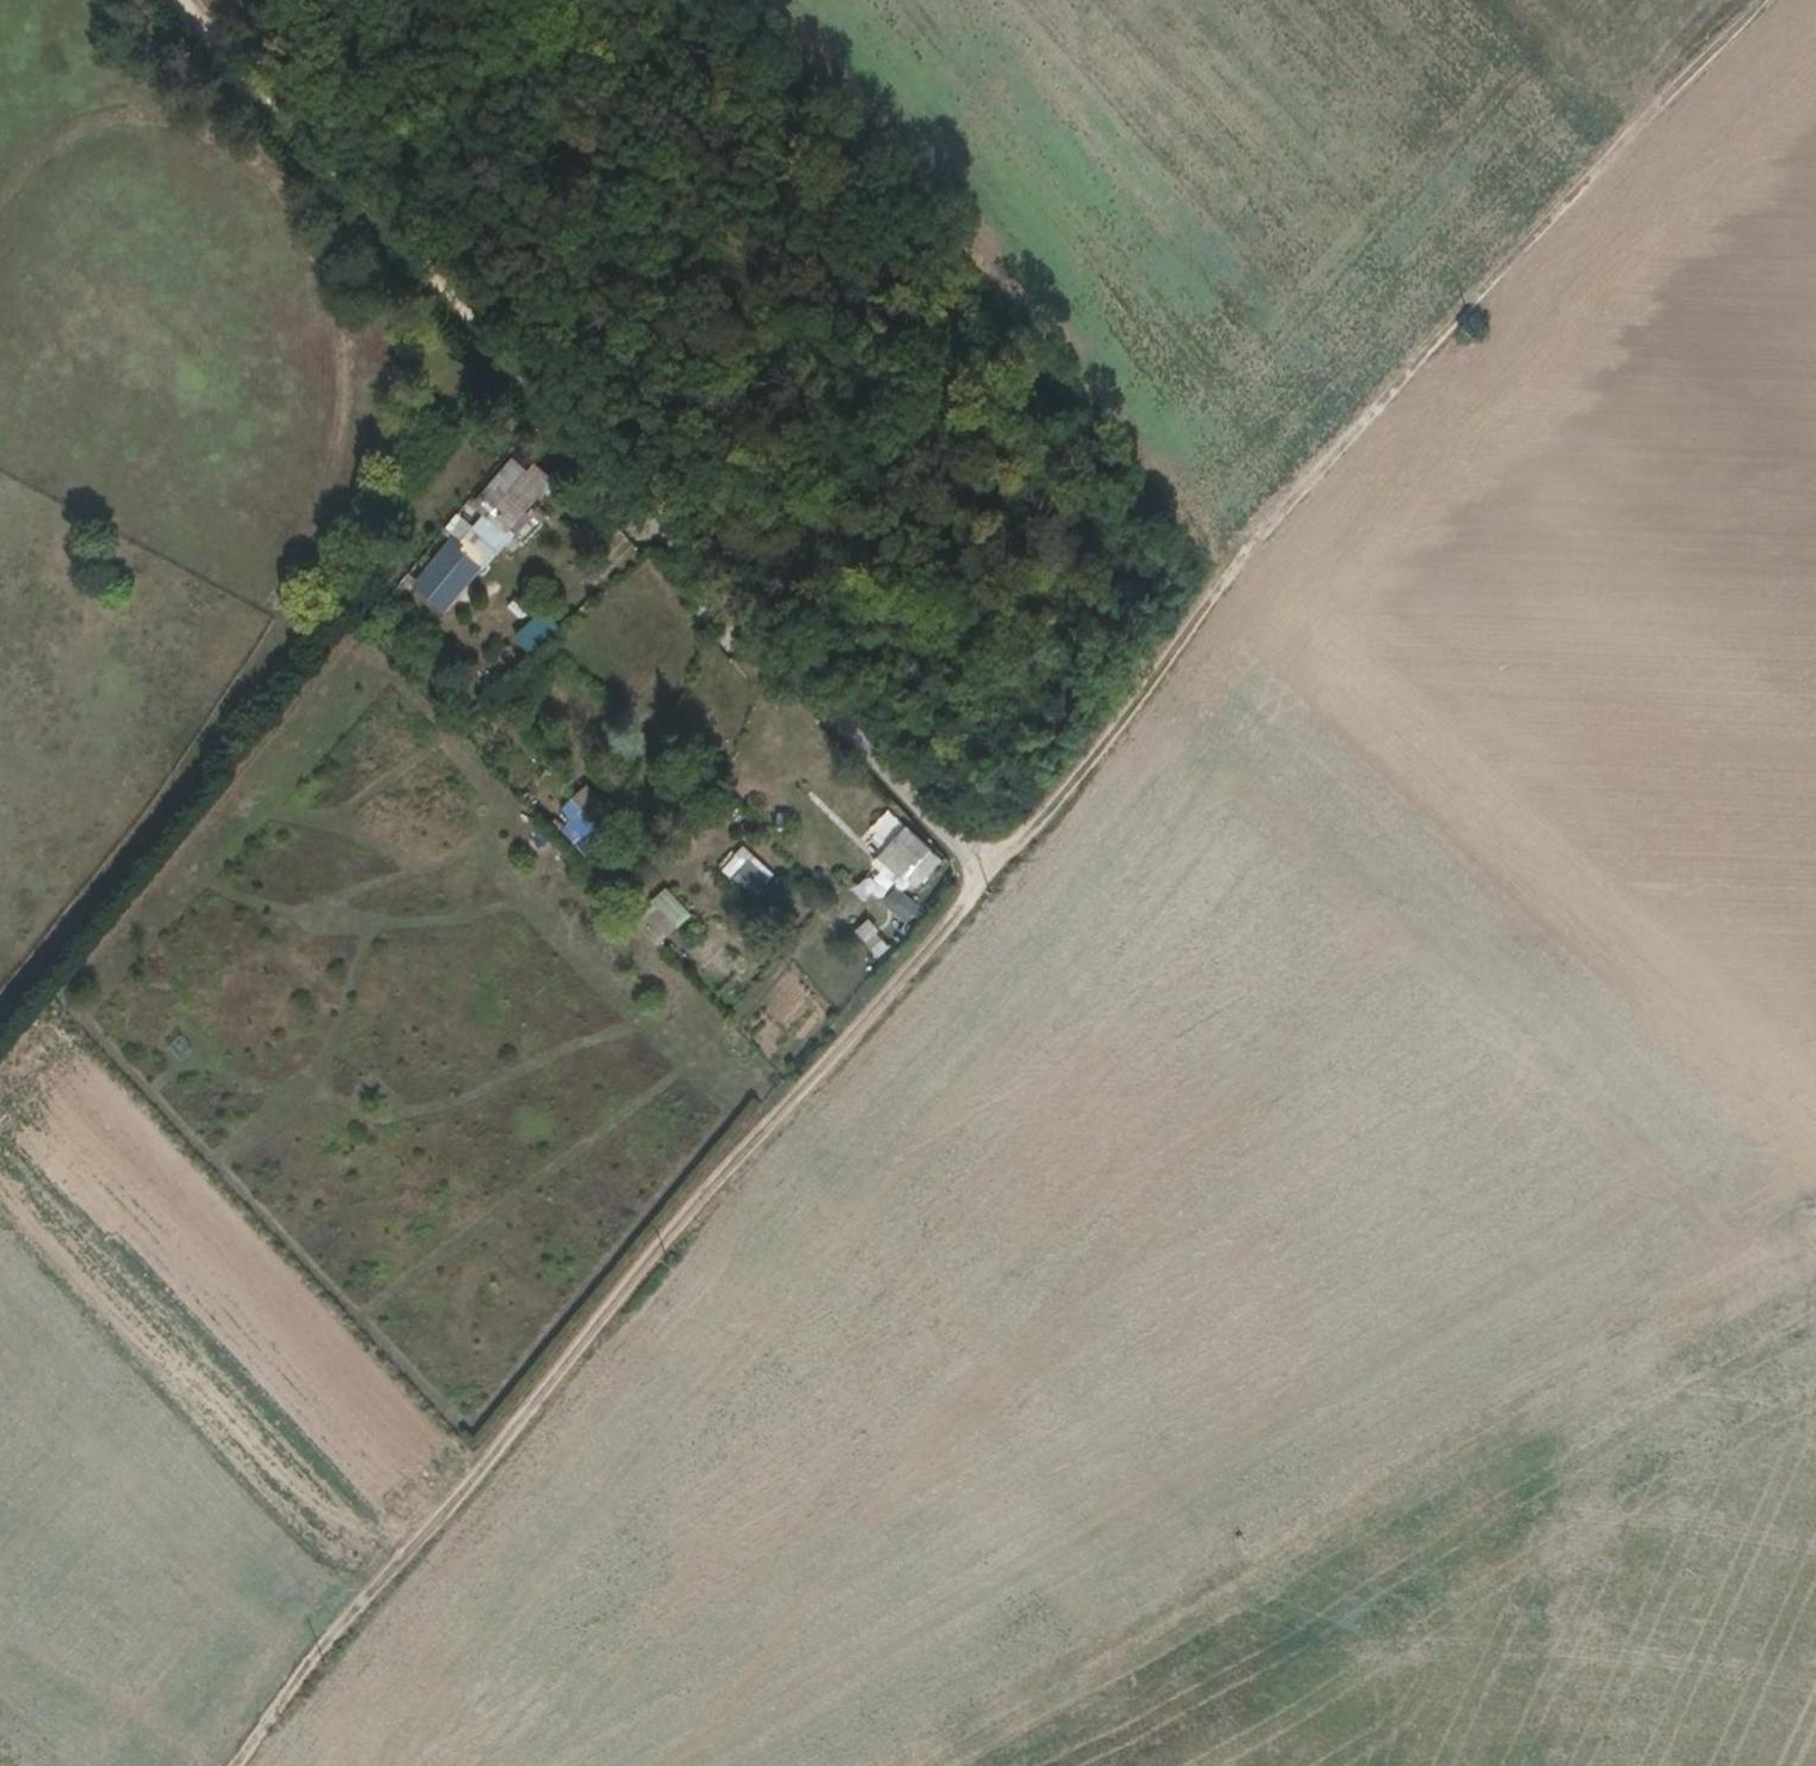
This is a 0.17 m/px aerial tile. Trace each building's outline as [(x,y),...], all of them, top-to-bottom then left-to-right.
[(489,489),(484,495),(510,523),(539,488),(540,490),(546,481),(533,470),(526,477),(510,465),(490,490),(489,489)] [(510,523),(484,495),(473,511),(481,518),(470,531),(492,549),(504,534),(502,532),(510,523)] [(475,567),(455,551),(421,591),(440,606),(475,567)] [(607,815),(583,789),(563,809),(570,819),(559,828),(576,845),(607,815)] [(912,887),(935,863),(935,859),(902,830),(877,855),(912,887)] [(760,883),(742,867),(729,882),(748,898),(760,883)] [(908,922),(923,904),(898,883),(883,900),(908,922)] [(672,928),(651,906),(634,924),(655,947),(672,928)] [(855,935),(880,957),(888,947),(871,931),(873,929),(864,922),(855,935)]
